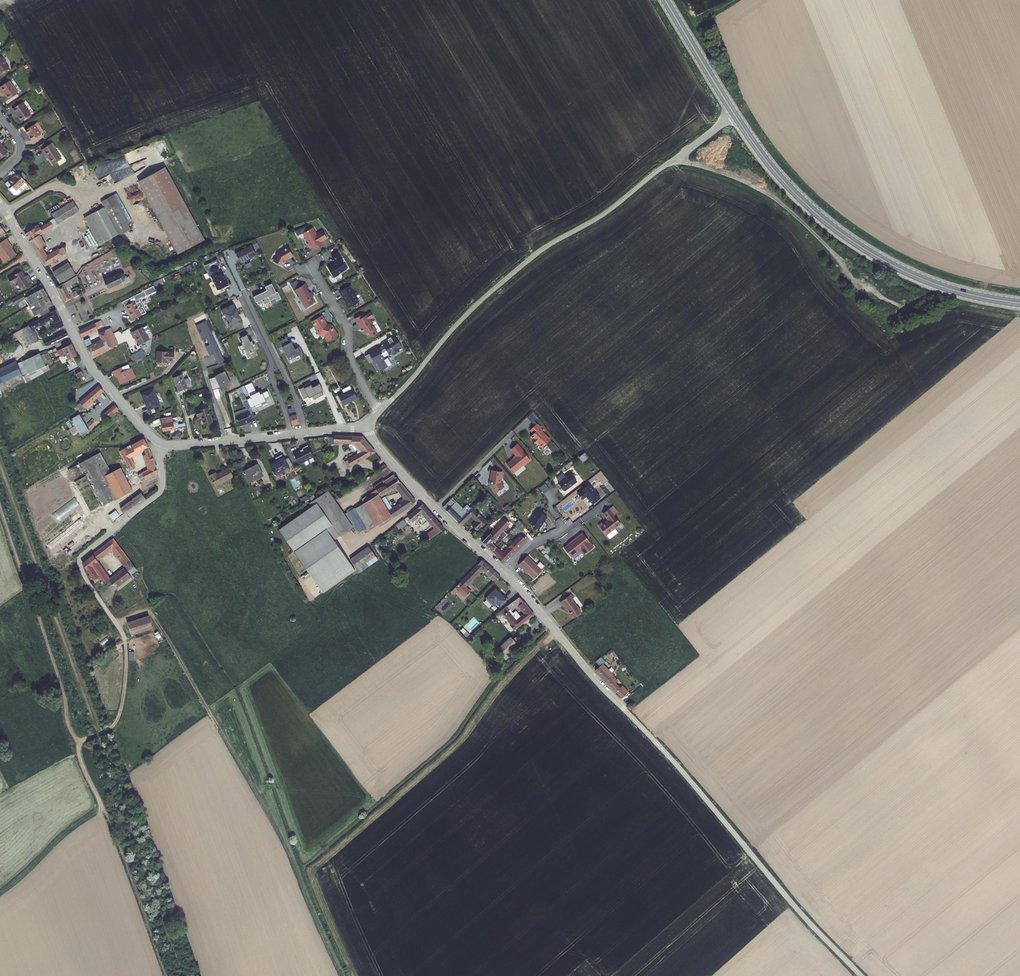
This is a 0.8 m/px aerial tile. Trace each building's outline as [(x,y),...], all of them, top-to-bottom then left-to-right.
[(2,56),(0,57),(0,73),(1,74),(10,68),(6,62),(8,62),(4,57),(3,57),(2,56)] [(9,81),(0,87),(0,90),(2,94),(4,93),(9,99),(18,94),(9,81)] [(30,114),(22,102),(13,109),(15,112),(16,111),(21,120),(30,114)] [(41,134),(35,124),(25,130),(28,134),(29,133),(33,140),(41,134)] [(57,151),(59,150),(53,142),(42,149),(48,157),(49,157),(54,164),(62,158),(57,151)] [(140,180),(180,253),(206,238),(166,166),(140,180)] [(109,185),(129,176),(127,171),(124,172),(123,169),(105,177),(109,185)] [(25,181),(25,180),(17,172),(14,175),(15,175),(8,181),(12,185),(9,188),(13,192),(15,193),(16,193),(18,192),(23,187),(21,185),(25,181)] [(104,207),(91,215),(105,241),(119,234),(119,235),(130,229),(127,224),(135,220),(119,192),(101,202),(104,207)] [(62,214),(77,206),(74,201),(59,210),(62,214)] [(80,211),(77,206),(62,214),(59,210),(56,211),(58,215),(54,217),(54,218),(41,226),(44,231),(80,211)] [(91,215),(84,218),(99,245),(105,241),(91,215)] [(313,227),(302,234),(308,244),(307,245),(310,249),(313,248),(315,250),(324,245),(322,242),(328,239),(322,230),(316,234),(313,227)] [(46,244),(37,228),(33,230),(26,234),(41,260),(44,264),(65,252),(62,247),(47,256),(41,247),(46,244)] [(0,244),(0,256),(4,263),(16,255),(12,248),(13,247),(7,239),(0,244)] [(339,239),(336,241),(353,264),(356,263),(357,262),(342,242),(343,242),(341,239),(340,240),(339,239)] [(114,242),(99,250),(101,253),(116,245),(114,242)] [(251,246),(235,254),(240,264),(257,256),(251,246)] [(278,253),(273,261),(283,267),(287,261),(294,257),(288,246),(280,251),(280,252),(278,253)] [(327,262),(333,259),(331,255),(338,252),(336,247),(323,253),(327,262)] [(339,252),(331,257),(335,262),(327,267),(334,279),(347,270),(339,252)] [(67,279),(75,274),(67,261),(52,270),(60,283),(67,279)] [(219,269),(216,262),(208,266),(210,271),(213,277),(212,278),(218,291),(229,286),(222,269),(219,269)] [(25,276),(21,270),(8,278),(12,284),(17,281),(20,288),(31,281),(27,275),(25,276)] [(119,272),(104,279),(107,287),(116,283),(122,280),(123,283),(127,281),(125,278),(123,274),(122,272),(121,272),(119,272)] [(77,279),(75,274),(67,279),(69,283),(77,279)] [(60,293),(68,288),(67,285),(69,283),(67,279),(60,283),(56,285),(59,290),(60,293)] [(297,280),(290,285),(294,291),(306,309),(310,307),(314,304),(311,299),(314,297),(311,293),(308,294),(307,292),(309,290),(306,284),(301,287),(297,280)] [(267,292),(253,298),(256,303),(257,303),(258,305),(259,305),(261,308),(265,306),(266,309),(273,306),(272,305),(278,302),(277,301),(281,299),(278,292),(276,293),(272,284),(264,288),(267,292)] [(350,286),(339,292),(348,309),(359,302),(350,286)] [(44,290),(43,288),(25,299),(29,305),(47,295),(44,290)] [(68,288),(60,293),(63,298),(64,300),(73,296),(68,288)] [(25,298),(22,294),(12,300),(14,304),(25,298)] [(35,315),(37,314),(39,318),(50,311),(48,308),(53,304),(50,300),(47,295),(29,305),(35,315)] [(128,313),(129,312),(130,312),(132,315),(134,319),(142,315),(135,301),(124,306),(128,313)] [(13,339),(15,343),(19,341),(25,350),(34,345),(28,334),(54,319),(54,321),(56,320),(59,328),(64,326),(56,309),(3,340),(5,344),(13,339)] [(236,309),(225,314),(228,321),(227,322),(229,324),(228,325),(231,330),(243,324),(236,309)] [(363,315),(356,319),(360,325),(359,325),(362,329),(364,332),(366,334),(370,332),(371,334),(377,331),(371,322),(372,321),(370,317),(373,315),(371,313),(364,317),(363,315)] [(322,315),(310,323),(318,336),(324,337),(327,343),(339,335),(333,325),(327,324),(322,315)] [(103,325),(101,321),(81,331),(83,336),(100,327),(100,326),(103,325)] [(150,340),(143,327),(132,333),(135,339),(137,338),(140,345),(150,340)] [(41,348),(68,335),(66,330),(39,343),(41,348)] [(94,357),(114,346),(109,336),(106,330),(100,333),(102,339),(93,343),(90,337),(85,339),(89,348),(92,354),(94,357)] [(119,344),(114,333),(109,336),(114,346),(119,344)] [(247,335),(240,338),(242,343),(241,344),(247,355),(249,354),(251,358),(257,355),(254,350),(257,349),(255,344),(253,345),(252,341),(250,343),(247,335)] [(401,341),(397,335),(392,339),(391,337),(388,339),(389,341),(382,345),(383,346),(366,357),(370,364),(372,363),(379,373),(393,364),(388,357),(385,360),(384,358),(392,353),(394,355),(400,351),(398,349),(403,346),(400,342),(401,341)] [(287,338),(279,342),(288,361),(304,354),(300,347),(295,350),(292,343),(289,343),(287,338)] [(21,352),(25,350),(19,341),(15,343),(21,352)] [(58,352),(60,356),(75,348),(73,344),(72,342),(59,349),(60,351),(58,352)] [(64,361),(74,356),(78,354),(76,351),(75,348),(60,356),(62,360),(63,359),(64,361)] [(12,349),(0,356),(2,360),(14,353),(12,349)] [(133,355),(136,361),(142,359),(145,357),(142,350),(133,355)] [(174,352),(156,350),(154,365),(169,366),(169,363),(173,363),(174,352)] [(51,369),(48,364),(47,365),(41,353),(21,363),(28,375),(31,373),(33,378),(51,369)] [(56,366),(53,359),(51,356),(46,359),(50,365),(52,365),(53,367),(56,366)] [(21,363),(0,375),(0,386),(1,389),(5,388),(6,389),(28,377),(30,380),(33,378),(31,373),(28,375),(21,363)] [(124,372),(122,367),(112,372),(114,376),(116,375),(120,385),(136,378),(132,368),(124,372)] [(230,385),(226,374),(209,379),(214,391),(230,385)] [(188,388),(182,375),(173,379),(178,392),(188,388)] [(252,382),(245,385),(255,407),(262,405),(261,402),(266,400),(265,398),(269,396),(267,391),(260,394),(259,391),(256,392),(252,382)] [(310,383),(303,386),(308,396),(312,395),(314,399),(323,394),(321,390),(322,390),(319,383),(312,386),(310,383)] [(105,391),(100,385),(80,403),(83,407),(86,404),(88,406),(105,391)] [(160,406),(153,389),(140,395),(148,412),(160,406)] [(344,393),(339,396),(344,406),(349,404),(348,403),(357,398),(352,389),(351,389),(344,393)] [(235,412),(238,419),(254,415),(244,392),(240,394),(246,408),(235,412)] [(113,400),(108,395),(104,398),(109,404),(113,400)] [(293,402),(290,403),(292,408),(288,409),(292,425),(299,424),(293,402)] [(108,419),(120,409),(115,404),(104,414),(108,419)] [(212,421),(208,406),(196,409),(198,415),(202,414),(205,423),(212,421)] [(533,410),(525,417),(533,424),(531,425),(533,426),(536,423),(533,420),(538,416),(533,410)] [(84,412),(75,417),(84,435),(94,430),(84,412)] [(187,424),(186,420),(180,422),(178,415),(173,417),(172,414),(161,417),(166,430),(187,424)] [(254,415),(238,419),(240,425),(252,421),(252,420),(255,419),(254,415)] [(543,430),(536,423),(533,426),(531,428),(535,431),(535,435),(533,437),(532,439),(537,443),(538,442),(542,446),(546,443),(546,442),(548,442),(548,443),(550,445),(548,446),(550,448),(550,449),(554,453),(558,449),(556,447),(556,446),(553,442),(551,440),(543,431),(543,430)] [(353,446),(356,450),(357,450),(357,454),(357,455),(345,462),(348,467),(375,452),(363,438),(361,437),(346,436),(334,435),(334,437),(329,437),(329,445),(334,443),(334,441),(349,442),(349,444),(353,445),(353,446)] [(143,436),(126,445),(124,447),(119,449),(138,482),(142,480),(144,483),(160,475),(157,464),(150,449),(145,452),(143,453),(150,466),(139,472),(130,455),(143,447),(148,444),(143,436)] [(530,459),(517,443),(510,449),(516,455),(513,457),(513,458),(507,463),(514,472),(523,465),(530,459)] [(299,465),(314,457),(308,446),(293,454),(299,465)] [(92,511),(112,499),(116,497),(104,474),(111,470),(101,451),(69,468),(92,511)] [(585,453),(579,457),(583,463),(589,459),(585,453)] [(276,460),(269,464),(275,477),(285,471),(284,470),(289,467),(292,466),(288,457),(285,459),(284,456),(283,457),(281,454),(275,458),(276,460)] [(243,471),(249,482),(263,475),(257,464),(243,471)] [(121,465),(111,470),(104,474),(116,497),(133,488),(121,465)] [(215,486),(233,476),(229,468),(216,475),(215,472),(209,475),(215,486)] [(503,472),(491,470),(489,486),(495,495),(505,488),(502,483),(503,472)] [(577,483),(570,473),(558,483),(565,492),(577,483)] [(369,530),(378,525),(379,526),(415,501),(410,494),(404,499),(403,499),(400,501),(402,503),(393,509),(386,498),(382,501),(379,497),(395,486),(402,494),(407,491),(394,474),(383,482),(385,485),(362,499),(365,503),(356,508),(355,507),(353,509),(352,507),(346,510),(347,512),(344,514),(353,527),(358,534),(363,530),(364,531),(368,529),(369,530)] [(539,488),(543,494),(549,489),(545,484),(539,488)] [(590,484),(578,494),(583,500),(587,497),(593,505),(601,499),(590,484)] [(315,499),(340,536),(353,527),(344,514),(335,501),(328,490),(315,499)] [(124,511),(145,497),(141,491),(120,506),(124,511)] [(451,507),(447,512),(460,524),(462,526),(471,517),(476,521),(472,526),(475,529),(474,529),(477,532),(488,522),(472,507),(471,508),(467,504),(463,508),(457,502),(452,497),(451,499),(455,503),(451,507)] [(316,504),(278,530),(294,552),(327,529),(335,541),(340,537),(316,504)] [(434,526),(430,529),(432,531),(424,537),(427,541),(439,532),(444,528),(422,504),(408,516),(412,521),(422,513),(434,526)] [(613,505),(602,514),(607,520),(599,526),(606,535),(620,525),(614,516),(619,513),(613,505)] [(543,515),(537,511),(529,523),(535,529),(539,530),(548,518),(543,515)] [(44,546),(54,555),(89,526),(87,523),(91,521),(84,513),(44,546)] [(396,525),(408,540),(416,534),(403,519),(396,525)] [(510,525),(504,519),(482,543),(504,564),(526,540),(520,535),(503,553),(493,544),(510,525)] [(521,531),(525,528),(519,520),(515,523),(521,531)] [(326,531),(294,553),(323,594),(355,572),(326,531)] [(574,539),(564,547),(571,556),(580,548),(584,554),(594,546),(582,532),(574,539)] [(99,576),(104,583),(109,580),(116,588),(131,576),(124,568),(110,579),(107,575),(106,576),(97,562),(98,562),(97,560),(111,548),(131,574),(136,569),(113,538),(82,563),(93,580),(99,576)] [(359,572),(378,559),(368,546),(350,559),(359,572)] [(537,565),(527,556),(518,565),(522,569),(523,568),(534,578),(541,570),(541,569),(544,566),(540,562),(537,565)] [(454,594),(458,590),(465,597),(470,591),(465,587),(482,569),(490,576),(489,577),(496,582),(501,577),(482,560),(451,592),(454,594)] [(118,598),(110,587),(101,593),(110,606),(113,604),(111,602),(118,598)] [(497,605),(500,608),(507,601),(496,589),(486,599),(494,607),(497,605)] [(573,618),(581,612),(580,611),(580,609),(579,607),(577,607),(572,599),(574,598),(571,594),(560,602),(563,606),(564,605),(573,618)] [(443,615),(454,603),(447,596),(435,607),(442,614),(443,615)] [(516,615),(519,618),(516,620),(511,624),(510,625),(514,630),(533,614),(519,597),(507,606),(500,611),(510,623),(515,619),(509,612),(518,605),(522,610),(516,615)] [(150,615),(129,622),(133,635),(154,629),(150,615)] [(516,637),(513,639),(511,637),(497,650),(506,660),(526,641),(519,634),(516,637)] [(101,656),(95,661),(99,666),(105,661),(101,656)] [(600,666),(595,670),(599,675),(605,681),(608,678),(606,676),(609,673),(602,664),(605,662),(601,657),(595,661),(600,666)] [(608,678),(605,681),(611,688),(616,692),(622,698),(628,692),(623,686),(620,688),(616,683),(618,681),(612,675),(608,678)]
